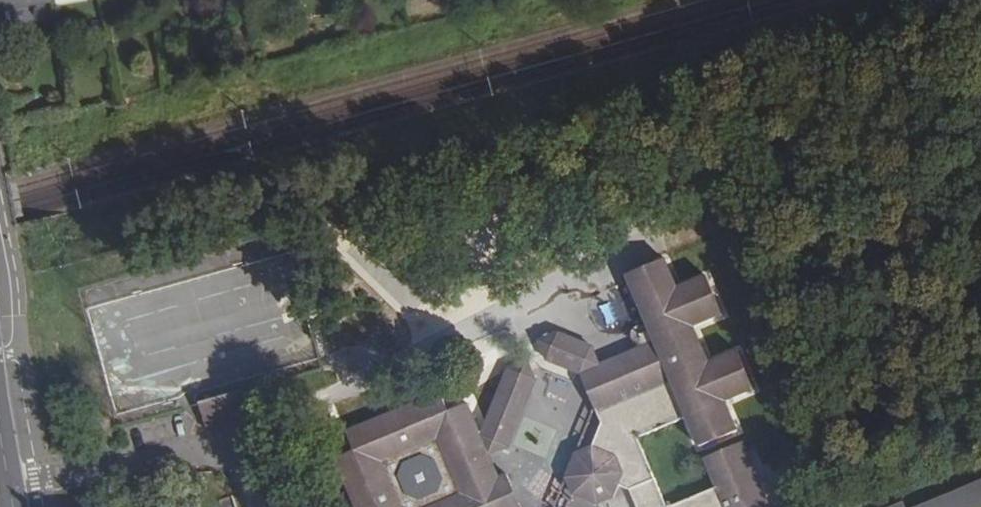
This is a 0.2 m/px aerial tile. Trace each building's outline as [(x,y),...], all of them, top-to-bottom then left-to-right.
[(637,439),(686,418),(698,446),(735,430),(723,402),(752,390),(737,351),(708,363),(692,327),(721,315),(706,277),(676,289),(664,261),(626,277),(653,342),(599,365),(592,347),(558,334),(539,341),(547,360),(579,373),(600,424),(589,447),(576,452),(564,476),(573,495),(592,505),(612,498),(617,486),(628,490),(635,506),(666,506),(637,439)] [(506,474),(496,478),(487,454),(505,446),(534,381),(524,362),(507,370),(479,436),(466,403),(456,407),(447,411),(439,393),(345,432),(353,450),(335,458),(355,506),(520,506),(506,474)] [(241,390),(199,402),(206,429),(249,417),(241,390)] [(763,498),(770,495),(764,482),(758,484),(741,443),(703,459),(715,487),(666,506),(767,506),(763,498)] [(918,506),(980,506),(980,481),(918,506)]
